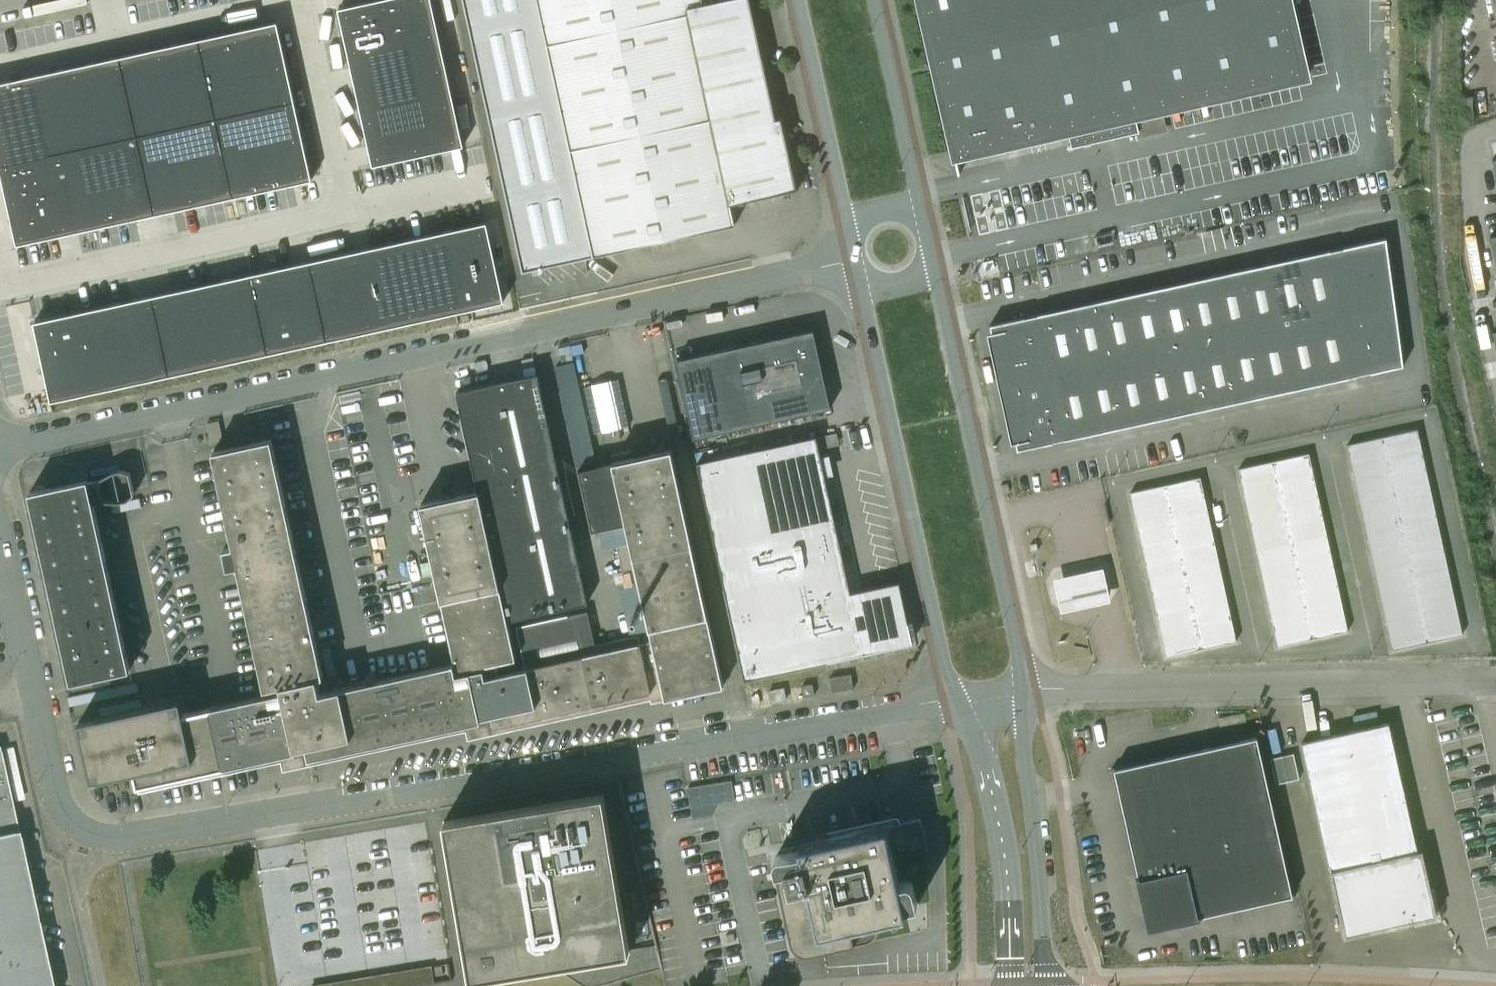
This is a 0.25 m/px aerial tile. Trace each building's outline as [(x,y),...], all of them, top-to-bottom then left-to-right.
[(338,9),(373,166),(463,146),(461,138),(431,0),(380,0),(338,9)] [(753,10),(751,0),(722,0),(703,4),(702,0),(463,0),(523,271),(735,225),(730,205),(742,202),(742,201),(781,193),(782,194),(798,190),(794,173),(793,174),(784,134),(785,134),(781,117),(774,119),(752,10),(753,10)] [(955,158),(1078,130),(1123,120),(1307,78),(1289,0),(919,0),(955,158)] [(277,23),(198,40),(216,118),(294,101),(277,23)] [(198,40),(120,57),(137,135),(216,118),(198,40)] [(120,57),(61,70),(78,148),(137,135),(120,57)] [(0,84),(0,166),(78,148),(61,70),(0,84)] [(294,101),(216,118),(233,197),(311,179),(294,101)] [(216,118),(137,135),(154,214),(233,197),(216,118)] [(137,135),(78,148),(95,227),(154,214),(137,135)] [(0,166),(17,244),(95,227),(78,148),(0,166)] [(486,223),(309,262),(326,340),(503,301),(486,223)] [(1344,248),(1331,251),(1338,282),(1391,270),(1387,238),(1344,247),(1344,248)] [(1331,250),(1303,256),(1316,319),(1345,313),(1338,282),(1331,251),(1331,250)] [(1303,256),(1274,263),(1288,325),(1316,319),(1303,256)] [(309,262),(250,275),(267,353),(326,340),(309,262)] [(1274,263),(1246,269),(1259,332),(1288,325),(1274,263)] [(1246,269),(1217,275),(1231,338),(1259,332),(1246,269)] [(1395,302),(1391,270),(1338,282),(1345,313),(1395,302)] [(250,275),(152,296),(169,375),(267,353),(250,275)] [(1217,275),(1188,281),(1202,344),(1231,338),(1217,275)] [(1188,281),(1160,288),(1174,351),(1202,344),(1188,281)] [(1160,288),(1131,294),(1145,357),(1174,351),(1160,288)] [(1131,294),(1103,300),(1117,363),(1145,357),(1131,294)] [(152,296),(34,322),(52,401),(169,375),(152,296)] [(1103,300),(1074,306),(1088,369),(1117,363),(1103,300)] [(1395,302),(1345,313),(1352,344),(1399,334),(1395,302)] [(1046,313),(1053,344),(1060,375),(1088,369),(1074,306),(1046,313)] [(990,325),(992,333),(988,334),(993,357),(1053,344),(1046,313),(1038,314),(1038,315),(1025,318),(1025,317),(990,325)] [(1345,313),(1316,319),(1330,382),(1358,376),(1358,375),(1352,344),(1345,313)] [(1316,319),(1288,325),(1302,388),(1330,382),(1316,319)] [(1288,325),(1259,332),(1273,394),(1302,388),(1288,325)] [(694,439),(831,408),(814,329),(676,360),(694,439)] [(1259,332),(1231,338),(1244,401),(1273,394),(1259,332)] [(1404,366),(1399,334),(1352,344),(1358,375),(1371,372),(1371,373),(1404,366)] [(1231,338),(1202,344),(1216,407),(1244,401),(1231,338)] [(1053,344),(993,357),(1000,389),(1060,375),(1053,344)] [(1202,344),(1174,351),(1187,413),(1216,407),(1202,344)] [(1174,351),(1145,357),(1159,419),(1187,413),(1174,351)] [(1145,357),(1117,363),(1130,426),(1159,419),(1145,357)] [(1117,363),(1088,369),(1102,432),(1130,426),(1117,363)] [(1088,369),(1060,375),(1066,407),(1073,438),(1102,432),(1088,369)] [(264,689),(266,695),(179,714),(176,700),(78,722),(92,781),(134,772),(137,787),(296,751),(295,748),(306,746),(309,759),(481,721),(480,718),(491,715),(494,727),(594,705),(662,689),(665,699),(723,686),(708,616),(671,449),(612,462),(626,523),(630,543),(617,546),(627,589),(640,586),(652,641),(641,643),(638,635),(597,644),(589,610),(517,626),(527,668),(518,670),(516,659),(507,620),(587,603),(537,375),(538,375),(538,374),(456,392),(478,492),(420,504),(437,583),(455,663),(451,664),(329,691),(320,693),(317,678),(323,676),(271,439),(212,452),(232,543),(233,547),(223,549),(227,565),(227,566),(228,566),(228,567),(229,567),(230,568),(231,568),(232,568),(237,567),(239,573),(264,689)] [(1060,375),(1000,389),(1006,420),(1066,407),(1060,375)] [(1066,407),(1006,420),(1012,443),(1016,443),(1018,451),(1053,442),(1065,439),(1066,440),(1073,438),(1066,407)] [(1385,451),(1421,443),(1418,429),(1382,437),(1385,451)] [(816,436),(698,463),(745,679),(913,642),(899,582),(850,593),(816,436)] [(1347,445),(1350,459),(1385,451),(1382,437),(1347,445)] [(1388,465),(1424,457),(1421,443),(1385,451),(1388,465)] [(1388,465),(1385,451),(1350,459),(1353,472),(1388,465)] [(1309,454),(1274,462),(1277,476),(1312,468),(1309,454)] [(1424,457),(1388,465),(1391,478),(1427,470),(1424,457)] [(593,531),(626,523),(612,462),(578,470),(579,471),(593,531)] [(1274,462),(1239,470),(1242,484),(1277,476),(1274,462)] [(1388,465),(1353,472),(1356,486),(1391,478),(1388,465)] [(1312,468),(1277,476),(1280,489),(1315,482),(1312,468)] [(97,519),(94,503),(103,501),(119,502),(128,500),(134,494),(130,473),(121,470),(113,472),(98,479),(89,481),(88,479),(29,492),(71,682),(130,669),(97,519)] [(1391,478),(1394,492),(1430,484),(1427,470),(1391,478)] [(1277,476),(1242,484),(1245,497),(1280,489),(1277,476)] [(1201,478),(1166,486),(1169,500),(1204,492),(1201,478)] [(1391,478),(1356,486),(1359,500),(1394,492),(1391,478)] [(1315,482),(1280,489),(1283,503),(1318,495),(1315,482)] [(1008,483),(1001,485),(1003,492),(1010,491),(1008,483)] [(1394,492),(1397,506),(1433,498),(1430,484),(1394,492)] [(1166,486),(1131,494),(1134,507),(1169,500),(1166,486)] [(1280,489),(1245,497),(1248,511),(1283,503),(1280,489)] [(1204,492),(1169,500),(1172,513),(1189,509),(1207,506),(1204,492)] [(1362,513),(1397,506),(1394,492),(1359,500),(1362,513)] [(1318,495),(1283,503),(1286,517),(1321,509),(1318,495)] [(1436,512),(1433,498),(1397,506),(1400,519),(1436,512)] [(1169,500),(1134,507),(1137,521),(1172,513),(1169,500)] [(1283,503),(1248,511),(1251,524),(1286,517),(1283,503)] [(1189,509),(1172,513),(1175,527),(1210,519),(1207,506),(1189,509)] [(1400,519),(1397,506),(1362,513),(1365,527),(1400,519)] [(1321,509),(1286,517),(1289,530),(1324,522),(1321,509)] [(1400,519),(1403,533),(1439,525),(1436,512),(1400,519)] [(1172,513),(1137,521),(1140,535),(1175,527),(1172,513)] [(1286,517),(1251,524),(1254,538),(1289,530),(1286,517)] [(1210,519),(1175,527),(1178,540),(1213,533),(1210,519)] [(1400,519),(1365,527),(1368,541),(1403,533),(1400,519)] [(1324,522),(1289,530),(1292,544),(1327,536),(1324,522)] [(1403,533),(1406,547),(1442,539),(1439,525),(1403,533)] [(1175,527),(1140,535),(1143,548),(1178,540),(1175,527)] [(1289,530),(1254,538),(1257,551),(1292,544),(1289,530)] [(1213,533),(1178,540),(1181,554),(1216,546),(1213,533)] [(1403,533),(1368,541),(1371,554),(1406,547),(1403,533)] [(1327,536),(1292,544),(1295,557),(1330,550),(1327,536)] [(1445,553),(1442,539),(1406,547),(1409,560),(1445,553)] [(1178,540),(1143,548),(1146,562),(1181,554),(1178,540)] [(1292,544),(1257,551),(1260,565),(1295,557),(1292,544)] [(1216,546),(1181,554),(1184,568),(1219,560),(1216,546)] [(1374,568),(1409,560),(1406,547),(1371,554),(1374,568)] [(1330,550),(1295,557),(1298,571),(1333,563),(1330,550)] [(1412,574),(1448,566),(1445,553),(1409,560),(1412,574)] [(1181,554),(1146,562),(1149,575),(1184,568),(1181,554)] [(1295,557),(1260,565),(1263,579),(1298,571),(1295,557)] [(1219,560),(1184,568),(1187,581),(1222,573),(1219,560)] [(1409,560),(1374,568),(1377,582),(1412,574),(1409,560)] [(1333,563),(1298,571),(1301,584),(1336,577),(1333,563)] [(1109,600),(1102,565),(1053,576),(1060,611),(1109,600)] [(1415,588),(1451,580),(1448,566),(1412,574),(1415,588)] [(1184,568),(1149,575),(1152,589),(1187,581),(1184,568)] [(1298,571),(1263,579),(1266,592),(1301,584),(1298,571)] [(1222,573),(1187,581),(1190,595),(1225,587),(1222,573)] [(1415,588),(1412,574),(1377,582),(1380,595),(1415,588)] [(1336,577),(1301,584),(1304,598),(1339,590),(1336,577)] [(1418,601),(1454,594),(1451,580),(1415,588),(1418,601)] [(1187,581),(1152,589),(1155,602),(1190,595),(1187,581)] [(1301,584),(1266,592),(1269,606),(1304,598),(1301,584)] [(1225,587),(1190,595),(1193,608),(1228,601),(1225,587)] [(1415,588),(1380,595),(1383,609),(1418,601),(1415,588)] [(1339,590),(1304,598),(1307,612),(1342,604),(1339,590)] [(1421,615),(1457,607),(1454,594),(1418,601),(1421,615)] [(1190,595),(1155,602),(1158,616),(1193,608),(1190,595)] [(1304,598),(1269,606),(1272,619),(1307,612),(1304,598)] [(1228,601),(1193,608),(1196,622),(1231,614),(1228,601)] [(1383,609),(1386,623),(1421,615),(1418,601),(1383,609)] [(1342,604),(1307,612),(1310,625),(1345,618),(1342,604)] [(1424,629),(1460,621),(1457,607),(1421,615),(1424,629)] [(1193,608),(1158,616),(1161,630),(1196,622),(1193,608)] [(1307,612),(1272,619),(1275,633),(1310,625),(1307,612)] [(1231,614),(1196,622),(1199,635),(1234,628),(1231,614)] [(1424,629),(1421,615),(1386,623),(1389,636),(1424,629)] [(1345,618),(1310,625),(1313,639),(1348,631),(1345,618)] [(1463,635),(1460,621),(1424,629),(1427,642),(1463,635)] [(1196,622),(1161,630),(1164,643),(1199,635),(1196,622)] [(1310,625),(1275,633),(1278,647),(1313,639),(1310,625)] [(1234,628),(1199,635),(1202,649),(1237,641),(1234,628)] [(1424,629),(1389,636),(1392,650),(1427,642),(1424,629)] [(1199,635),(1164,643),(1167,657),(1202,649),(1199,635)] [(851,674),(829,678),(831,692),(853,688),(851,674)] [(802,686),(803,697),(814,695),(812,684),(802,686)] [(771,702),(786,700),(784,688),(769,691),(771,702)] [(1345,937),(1436,916),(1426,872),(1421,851),(1418,852),(1389,723),(1301,743),(1345,937)] [(1257,737),(1165,758),(1163,758),(1184,851),(1278,830),(1257,737)] [(0,750),(0,985),(52,985),(0,750)] [(1294,753),(1270,759),(1276,784),(1299,779),(1294,753)] [(1281,845),(1278,830),(1184,851),(1163,758),(1165,758),(1165,756),(1115,768),(1151,927),(1294,894),(1283,844),(1281,845)] [(689,807),(729,804),(728,781),(687,784),(689,807)] [(470,978),(488,975),(629,951),(603,794),(444,821),(470,978)] [(776,879),(789,938),(790,942),(791,944),(792,947),(794,949),(796,951),(798,953),(800,954),(802,955),(805,955),(808,955),(855,945),(866,943),(870,941),(873,939),(876,935),(878,930),(878,927),(878,923),(877,919),(904,913),(905,912),(904,908),(917,905),(913,886),(913,884),(912,883),(910,882),(909,881),(907,880),(906,880),(905,881),(898,882),(886,827),(885,826),(801,845),(800,846),(801,849),(780,854),(777,855),(776,856),(775,857),(774,859),(774,860),(774,861),(778,879),(776,879)] [(38,838),(37,831),(29,832),(31,840),(38,838)]
